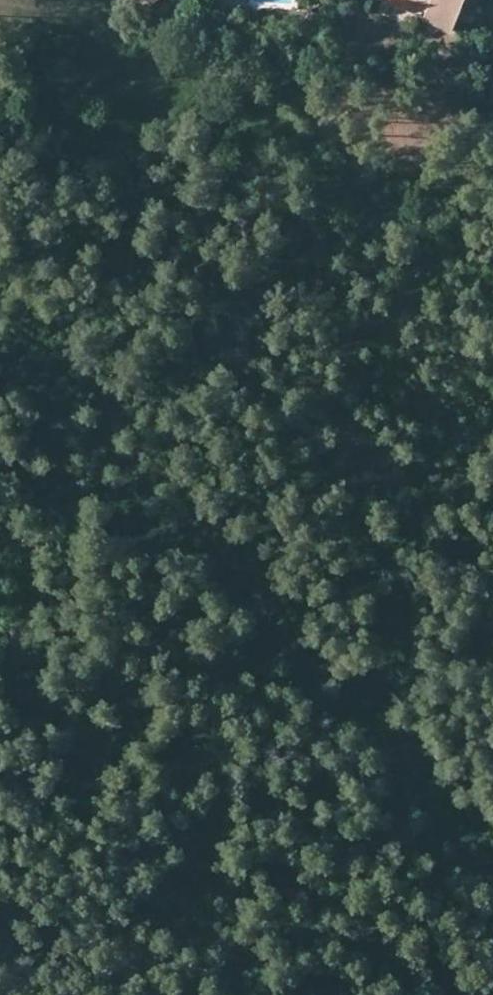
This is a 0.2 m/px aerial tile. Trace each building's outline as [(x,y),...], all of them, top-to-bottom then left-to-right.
[(425,20),(428,9),(408,0),(379,0),(425,20)] [(428,9),(425,20),(451,31),(464,0),(408,0),(428,9)]
